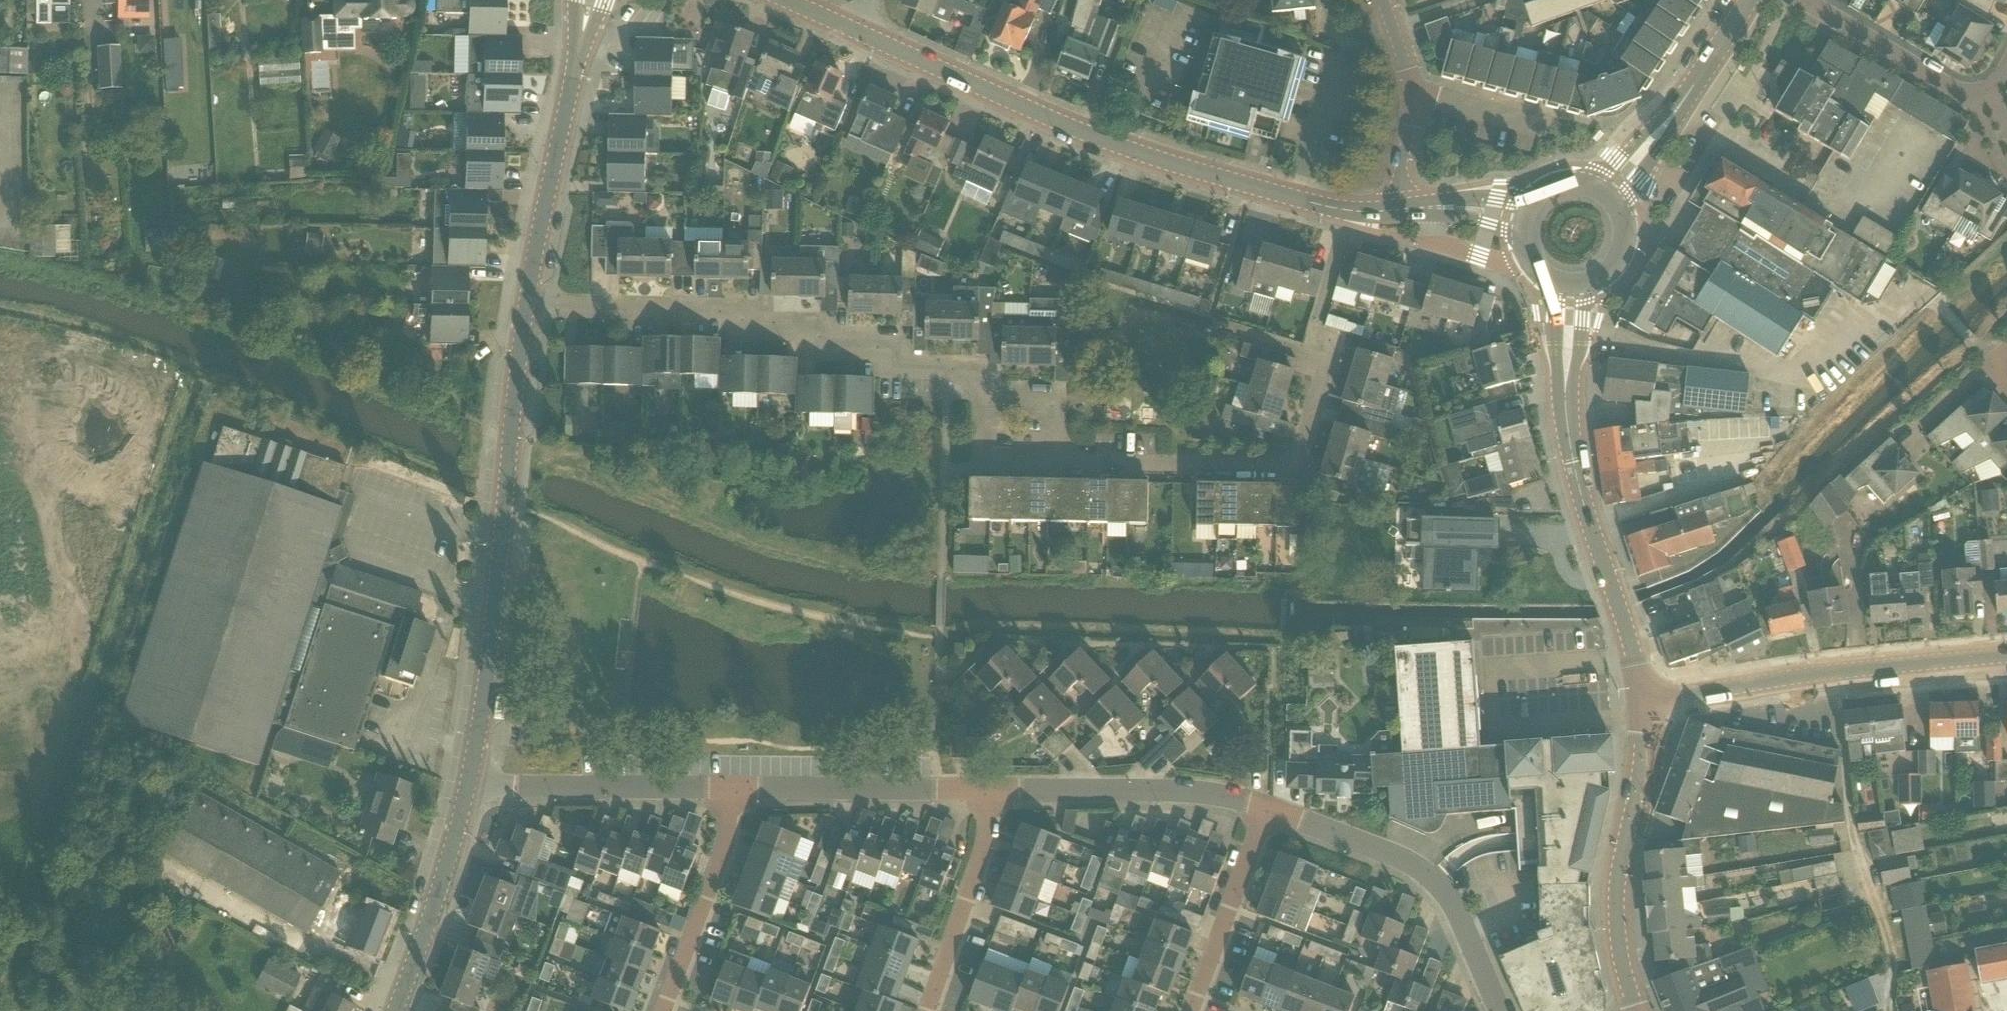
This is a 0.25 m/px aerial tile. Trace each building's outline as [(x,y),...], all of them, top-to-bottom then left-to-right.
[(26,14),(36,14),(36,24),(50,24),(50,6),(68,6),(68,0),(26,0),(26,14)] [(119,0),(133,1),(133,14),(147,14),(147,1),(149,1),(149,0),(119,0)] [(335,33),(350,33),(351,23),(352,22),(361,22),(361,33),(378,33),(378,20),(394,20),(394,17),(403,17),(407,15),(409,14),(411,10),(412,7),(411,5),(410,3),(408,0),(335,0),(335,33)] [(468,37),(483,37),(504,37),(497,37),(497,27),(505,27),(505,0),(436,0),(436,13),(468,14),(468,30),(452,30),(452,37),(468,37)] [(962,0),(904,0),(902,5),(949,23),(955,10),(974,17),(970,28),(982,33),(990,11),(962,0)] [(1022,49),(1039,9),(1051,14),(1056,0),(1005,0),(1004,1),(1006,2),(1005,5),(1006,5),(991,39),(993,40),(992,44),(1008,51),(1011,44),(1022,49)] [(1101,0),(1078,0),(1071,28),(1076,30),(1073,43),(1069,42),(1058,69),(1073,74),(1073,76),(1084,80),(1084,78),(1089,80),(1099,54),(1110,59),(1123,25),(1097,15),(1101,0)] [(1273,13),(1316,9),(1315,0),(1272,0),(1273,13)] [(1506,12),(1509,0),(1501,0),(1497,1),(1495,9),(1506,12)] [(1534,1),(1542,22),(1554,18),(1547,0),(1536,0),(1534,1)] [(1554,18),(1566,14),(1561,0),(1547,0),(1554,18)] [(1566,14),(1576,10),(1572,0),(1561,0),(1566,14)] [(1592,5),(1590,0),(1577,0),(1581,9),(1592,5)] [(1689,28),(1690,27),(1687,25),(1691,18),(1694,20),(1701,11),(1685,0),(1647,0),(1653,3),(1658,7),(1689,28)] [(1701,11),(1702,9),(1699,7),(1703,0),(1706,3),(1708,0),(1685,0),(1701,11)] [(1903,7),(1916,15),(1925,0),(1908,0),(1903,7)] [(1985,10),(1965,0),(1958,0),(1954,7),(1959,10),(1948,29),(1987,52),(1990,47),(1991,43),(1991,39),(1990,35),(1991,34),(1989,33),(1992,28),(1979,20),(1985,10)] [(1985,10),(1985,9),(1989,0),(1965,0),(1985,10)] [(1531,27),(1542,22),(1534,1),(1523,5),(1531,27)] [(1682,38),(1689,28),(1658,7),(1646,24),(1677,45),(1678,45),(1675,43),(1679,36),(1682,38)] [(1598,19),(1588,12),(1583,13),(1589,31),(1598,19)] [(220,51),(219,14),(207,15),(209,51),(220,51)] [(1456,78),(1463,80),(1471,47),(1451,41),(1453,37),(1452,31),(1447,18),(1425,26),(1437,60),(1446,63),(1441,78),(1454,81),(1456,78)] [(1625,35),(1624,36),(1665,64),(1666,63),(1662,60),(1667,54),(1670,56),(1677,45),(1646,24),(1645,26),(1634,18),(1623,34),(1625,35)] [(320,54),(319,40),(319,20),(302,21),(303,54),(320,54)] [(725,111),(731,95),(744,99),(755,67),(744,63),(753,35),(730,28),(730,27),(718,23),(705,65),(712,67),(707,85),(714,88),(708,105),(725,111)] [(1303,54),(1302,54),(1302,55),(1261,44),(1263,38),(1222,25),(1219,35),(1207,77),(1203,76),(1197,95),(1195,94),(1188,118),(1252,136),(1255,125),(1269,129),(1271,120),(1284,123),(1302,60),(1302,59),(1303,54)] [(1983,58),(1987,52),(1948,29),(1936,50),(1953,60),(1952,62),(1953,63),(1954,61),(1967,69),(1970,64),(1972,65),(1973,64),(1977,63),(1980,61),(1983,58)] [(1498,38),(1497,38),(1495,45),(1484,85),(1483,89),(1496,93),(1497,89),(1505,91),(1514,59),(1508,57),(1514,33),(1501,30),(1498,38)] [(1476,83),(1484,85),(1495,45),(1497,38),(1487,35),(1487,36),(1477,33),(1473,47),(1471,47),(1463,80),(1462,84),(1475,87),(1476,83)] [(139,52),(155,51),(155,35),(138,35),(139,52)] [(1665,64),(1624,36),(1612,54),(1621,60),(1653,82),(1654,80),(1650,78),(1655,72),(1658,74),(1665,64)] [(483,37),(468,37),(467,75),(520,76),(520,37),(504,37),(483,37)] [(636,77),(674,79),(674,72),(694,72),(695,40),(674,39),(637,38),(637,39),(631,39),(631,47),(633,50),(637,50),(637,77),(636,77)] [(1875,94),(1889,102),(1901,81),(1863,57),(1861,60),(1830,41),(1809,77),(1782,61),(1774,75),(1780,78),(1778,81),(1781,95),(1784,96),(1775,111),(1801,127),(1798,132),(1807,138),(1808,137),(1849,162),(1875,119),(1864,112),(1875,94)] [(1586,43),(1581,61),(1598,67),(1591,44),(1586,43)] [(795,66),(800,56),(772,44),(759,72),(774,78),(764,101),(790,113),(799,87),(797,87),(804,70),(795,66)] [(122,89),(119,46),(96,47),(98,90),(122,89)] [(0,48),(0,73),(26,74),(27,49),(0,48)] [(1535,64),(1526,97),(1524,101),(1537,105),(1539,101),(1546,103),(1560,56),(1538,50),(1537,56),(1535,64)] [(1560,56),(1546,103),(1545,107),(1558,110),(1559,107),(1567,109),(1577,76),(1580,62),(1560,56)] [(257,59),(258,85),(300,83),(299,57),(257,59)] [(1526,97),(1535,64),(1517,59),(1514,59),(1505,91),(1504,95),(1517,99),(1518,95),(1526,97)] [(1609,79),(1637,98),(1640,100),(1642,98),(1638,96),(1643,90),(1646,92),(1653,82),(1621,60),(1609,79)] [(831,99),(842,75),(818,64),(810,83),(806,91),(799,87),(791,110),(797,112),(791,127),(811,136),(816,123),(836,131),(847,105),(831,99)] [(182,72),(164,73),(165,89),(183,88),(182,72)] [(520,77),(520,76),(467,75),(466,82),(465,88),(464,93),(464,96),(464,102),(466,113),(481,113),(481,114),(503,114),(503,115),(519,115),(519,114),(511,114),(512,104),(519,105),(520,77)] [(1577,76),(1567,109),(1566,112),(1579,116),(1580,112),(1588,114),(1598,82),(1577,76)] [(1626,106),(1634,103),(1637,98),(1609,79),(1605,76),(1599,78),(1598,82),(1588,114),(1587,118),(1589,119),(1590,115),(1596,116),(1603,114),(1608,114),(1613,113),(1618,111),(1626,106)] [(643,115),(636,115),(636,116),(648,116),(648,117),(673,118),(674,79),(636,77),(636,78),(637,78),(636,106),(643,106),(643,115)] [(59,93),(63,97),(70,97),(74,92),(74,86),(69,81),(63,81),(58,86),(59,93)] [(892,155),(899,139),(907,121),(891,114),(898,100),(871,88),(850,136),(892,155)] [(424,110),(424,97),(410,97),(409,110),(424,110)] [(936,186),(943,172),(947,162),(956,140),(945,135),(950,124),(924,112),(916,130),(905,154),(931,166),(925,181),(936,186)] [(481,114),(481,113),(466,113),(465,152),(502,153),(503,152),(502,152),(503,125),(495,125),(495,115),(503,115),(503,114),(481,114)] [(1943,136),(1956,144),(1958,140),(1960,136),(1969,122),(1965,119),(1956,114),(1943,136)] [(636,116),(636,115),(610,115),(610,116),(618,116),(618,126),(610,126),(610,153),(609,153),(609,154),(647,155),(648,117),(648,116),(636,116)] [(162,128),(153,128),(153,142),(162,142),(162,128)] [(335,149),(319,140),(313,151),(317,152),(314,157),(326,163),(329,159),(330,159),(335,149)] [(957,140),(956,140),(947,162),(959,168),(955,176),(992,193),(999,179),(1000,180),(1013,152),(986,140),(981,152),(968,146),(969,145),(957,140)] [(503,154),(502,153),(465,152),(464,190),(464,191),(486,191),(502,192),(502,191),(494,191),(494,181),(501,181),(502,154),(503,154)] [(711,153),(701,152),(695,192),(723,195),(725,185),(708,182),(711,153)] [(757,153),(756,163),(771,164),(771,153),(757,153)] [(608,193),(635,193),(646,194),(647,155),(609,154),(609,155),(610,155),(608,192),(608,193)] [(1699,200),(1712,208),(1713,208),(1743,228),(1741,232),(1753,240),(1756,236),(1835,288),(1836,287),(1861,302),(1886,259),(1800,207),(1722,160),(1705,189),(1705,190),(1699,200)] [(305,179),(305,161),(289,161),(289,180),(305,179)] [(786,186),(792,174),(776,166),(770,179),(786,186)] [(1040,210),(1053,175),(1029,166),(1016,198),(1017,198),(1011,212),(1022,216),(1028,205),(1040,210)] [(1921,213),(1953,232),(1962,217),(1985,178),(1979,175),(1975,174),(1971,174),(1967,175),(1966,174),(1965,176),(1960,173),(1952,186),(1941,179),(1921,213)] [(1064,220),(1078,185),(1053,175),(1040,210),(1064,220)] [(1985,178),(1962,217),(1953,232),(1953,233),(1954,231),(1973,243),(1978,234),(1991,242),(2005,217),(1993,211),(2001,197),(1996,194),(1997,192),(1996,192),(1995,188),(1993,185),(1991,182),(1985,178)] [(410,188),(410,179),(396,179),(376,179),(376,188),(388,188),(410,188)] [(1071,236),(1096,245),(1106,211),(1097,207),(1102,195),(1078,185),(1064,220),(1060,231),(1071,236)] [(388,197),(388,188),(376,188),(376,197),(388,197)] [(435,189),(434,229),(484,229),(485,201),(478,201),(478,191),(486,191),(464,191),(464,190),(435,189)] [(767,191),(767,210),(784,210),(784,204),(784,195),(784,191),(767,191)] [(646,194),(635,193),(635,203),(647,203),(647,194),(646,194)] [(603,203),(604,195),(596,195),(595,206),(600,206),(603,203)] [(649,196),(649,209),(657,209),(662,205),(663,197),(649,196)] [(867,201),(850,196),(846,212),(863,217),(867,201)] [(704,208),(704,197),(687,197),(687,208),(704,208)] [(1136,243),(1146,209),(1120,202),(1110,236),(1136,243)] [(1688,229),(1699,208),(1688,203),(1678,224),(1688,229)] [(1713,208),(1712,208),(1702,225),(1681,258),(1680,258),(1710,278),(1718,264),(1777,300),(1803,317),(1803,318),(1813,324),(1835,288),(1756,236),(1753,240),(1741,232),(1743,228),(1713,208)] [(1171,217),(1146,209),(1136,243),(1161,251),(1171,217)] [(750,217),(749,229),(761,229),(761,217),(750,217)] [(1186,258),(1196,224),(1171,217),(1161,251),(1186,258)] [(1897,237),(1864,217),(1853,235),(1886,255),(1897,237)] [(634,226),(631,223),(607,222),(606,276),(607,276),(608,267),(620,268),(619,277),(646,278),(646,242),(634,241),(634,226)] [(844,224),(844,237),(855,237),(855,224),(844,224)] [(1211,265),(1221,232),(1196,224),(1186,258),(1211,265)] [(55,258),(54,231),(54,226),(29,226),(29,258),(55,258)] [(145,253),(171,252),(169,229),(143,230),(145,253)] [(485,229),(484,229),(434,229),(433,267),(446,267),(446,268),(468,268),(468,269),(484,269),(484,268),(476,268),(476,258),(484,258),(484,230),(485,230),(485,229)] [(762,260),(763,231),(749,231),(749,244),(723,244),(722,280),(749,280),(749,271),(761,271),(762,271),(762,260)] [(944,241),(921,231),(914,248),(937,258),(944,241)] [(1023,252),(1028,240),(1004,231),(1003,244),(1023,252)] [(307,233),(305,244),(322,247),(324,236),(307,233)] [(989,239),(986,247),(1000,252),(1003,244),(989,239)] [(685,243),(646,242),(646,278),(672,279),(672,269),(684,269),(684,278),(685,243)] [(723,244),(685,243),(684,278),(685,278),(685,269),(697,269),(696,279),(722,280),(723,244)] [(1251,243),(1241,276),(1237,290),(1250,294),(1250,293),(1275,300),(1279,287),(1289,253),(1264,245),(1261,254),(1249,251),(1252,243),(1251,243)] [(1052,250),(1036,244),(1032,256),(1048,262),(1052,250)] [(1661,248),(1641,282),(1710,322),(1714,316),(1695,303),(1710,278),(1680,258),(1681,258),(1662,245),(1660,248),(1661,248)] [(768,260),(762,260),(762,271),(761,271),(760,296),(761,296),(762,287),(774,287),(773,297),(799,297),(801,246),(800,246),(800,261),(768,260)] [(839,288),(839,279),(839,262),(839,247),(801,246),(799,297),(826,298),(826,288),(838,288),(839,288)] [(903,306),(915,306),(916,306),(916,295),(917,254),(903,248),(902,280),(877,279),(876,315),(902,316),(903,306)] [(1052,250),(1048,262),(1086,276),(1090,265),(1052,250)] [(1236,251),(1228,275),(1237,277),(1244,254),(1236,251)] [(1279,287),(1294,292),(1316,299),(1324,273),(1311,270),(1314,260),(1289,253),(1279,287)] [(1374,299),(1385,264),(1359,256),(1356,266),(1345,262),(1347,254),(1346,253),(1336,287),(1358,294),(1355,304),(1358,308),(1370,311),(1374,299)] [(918,267),(929,272),(934,260),(922,256),(918,267)] [(1411,310),(1419,284),(1407,280),(1409,271),(1385,264),(1374,299),(1411,310)] [(1695,303),(1714,316),(1778,358),(1803,318),(1803,317),(1777,300),(1718,264),(1710,278),(1695,303)] [(1928,280),(1937,285),(1947,270),(1937,264),(1928,280)] [(446,268),(446,267),(433,267),(431,267),(430,306),(467,307),(467,306),(467,278),(460,278),(460,269),(468,269),(468,268),(446,268)] [(1061,287),(1066,274),(1051,268),(1046,281),(1061,287)] [(1099,281),(1122,287),(1126,276),(1102,269),(1099,281)] [(1151,283),(1126,276),(1122,287),(1147,295),(1151,283)] [(1431,287),(1419,284),(1411,310),(1448,321),(1459,286),(1433,278),(1431,287)] [(876,315),(877,279),(839,279),(839,288),(838,288),(837,313),(838,313),(838,304),(850,304),(850,314),(876,315)] [(1641,282),(1634,293),(1678,319),(1704,333),(1710,322),(1641,282)] [(1176,291),(1151,283),(1147,295),(1172,302),(1176,291)] [(1493,306),(1481,302),(1484,293),(1459,286),(1448,321),(1486,332),(1493,306)] [(954,304),(953,341),(979,341),(979,331),(991,332),(993,332),(993,319),(994,306),(997,288),(955,287),(954,304)] [(1213,302),(1176,291),(1172,302),(1210,313),(1213,302)] [(1621,315),(1619,318),(1649,335),(1653,328),(1667,336),(1678,319),(1634,293),(1621,316),(1621,315)] [(930,295),(916,295),(916,306),(915,306),(914,340),(915,340),(915,330),(927,330),(927,340),(953,341),(954,304),(930,303),(930,295)] [(426,323),(429,323),(428,345),(466,346),(466,345),(466,335),(468,335),(473,330),(468,325),(466,325),(467,307),(430,306),(412,306),(412,318),(413,322),(417,325),(422,325),(426,323)] [(1347,330),(1350,319),(1329,314),(1326,324),(1347,330)] [(993,332),(991,332),(990,364),(991,364),(992,355),(1004,356),(1003,365),(1030,366),(1032,318),(1005,317),(1005,320),(993,319),(993,332)] [(1032,318),(1030,366),(1056,367),(1056,357),(1069,357),(1070,318),(1032,318)] [(1137,351),(1166,359),(1171,340),(1142,332),(1137,351)] [(328,348),(350,357),(355,344),(333,335),(328,348)] [(656,375),(682,376),(683,339),(683,338),(682,338),(682,339),(654,338),(654,345),(644,345),(644,337),(643,337),(643,349),(644,349),(643,375),(644,375),(644,387),(656,387),(656,375)] [(1397,348),(1363,338),(1363,339),(1371,342),(1368,353),(1358,350),(1351,376),(1401,390),(1386,386),(1397,348)] [(711,339),(683,339),(682,376),(719,377),(720,377),(720,357),(721,357),(721,339),(720,339),(720,347),(710,347),(711,339)] [(1440,355),(1452,352),(1455,342),(1445,339),(1442,349),(1440,355)] [(1251,387),(1286,397),(1294,372),(1284,369),(1288,357),(1244,344),(1240,356),(1259,361),(1251,387)] [(1504,346),(1485,351),(1475,354),(1479,367),(1465,371),(1472,394),(1515,382),(1514,381),(1504,347),(1505,347),(1504,346)] [(565,385),(604,386),(605,348),(604,348),(604,349),(576,348),(576,356),(567,355),(567,348),(566,348),(565,385)] [(644,387),(644,375),(643,375),(644,349),(643,349),(643,357),(633,357),(633,350),(605,349),(605,348),(604,386),(644,387)] [(719,394),(758,395),(759,358),(758,358),(731,358),(731,365),(721,365),(721,357),(720,357),(720,377),(719,377),(719,394)] [(760,358),(759,358),(758,395),(796,396),(797,396),(797,376),(798,376),(798,359),(797,359),(797,367),(787,366),(787,359),(760,358)] [(1634,405),(1637,426),(1668,423),(1669,411),(1697,415),(1698,408),(1744,415),(1750,375),(1609,360),(1609,363),(1610,363),(1606,385),(1605,384),(1603,400),(1634,405)] [(798,385),(798,376),(797,376),(797,396),(796,396),(795,414),(835,415),(836,377),(835,377),(835,378),(808,377),(807,385),(798,385)] [(1401,390),(1351,376),(1343,401),(1353,403),(1350,415),(1341,413),(1392,428),(1396,415),(1394,414),(1401,390)] [(836,377),(835,415),(835,430),(853,431),(853,415),(874,416),(875,378),(874,378),(874,386),(864,386),(864,379),(836,378),(836,377)] [(1263,440),(1266,432),(1274,434),(1275,433),(1266,431),(1269,419),(1279,422),(1286,397),(1251,387),(1244,410),(1226,404),(1222,419),(1253,428),(1251,437),(1263,440)] [(1974,443),(1975,444),(1994,428),(2006,416),(2006,412),(1993,396),(1978,410),(1969,400),(1927,438),(1936,448),(1965,433),(1974,443)] [(1473,461),(1500,453),(1498,446),(1531,437),(1523,411),(1496,419),(1497,421),(1496,421),(1499,433),(1493,435),(1490,420),(1464,429),(1467,439),(1473,461)] [(1392,428),(1341,413),(1341,414),(1349,416),(1346,427),(1336,425),(1329,450),(1380,465),(1380,464),(1364,460),(1371,435),(1388,440),(1392,428)] [(568,417),(567,436),(579,437),(580,418),(568,417)] [(1674,422),(1668,423),(1637,426),(1630,427),(1596,432),(1602,480),(1617,478),(1616,472),(1634,469),(1634,465),(1634,460),(1691,452),(1687,421),(1674,422)] [(329,543),(338,546),(355,496),(338,490),(346,467),(222,427),(210,465),(202,463),(118,720),(258,766),(271,724),(329,543)] [(1974,443),(1951,464),(1961,475),(1991,460),(2000,471),(2006,465),(2006,432),(2002,437),(1994,428),(1975,444),(1974,443)] [(1509,486),(1510,486),(1541,476),(1538,465),(1540,464),(1538,457),(1536,458),(1531,437),(1498,446),(1500,453),(1506,472),(1466,483),(1460,464),(1446,468),(1454,498),(1467,495),(1468,501),(1488,495),(1490,500),(1511,495),(1509,486)] [(1327,489),(1318,486),(1314,500),(1337,503),(1339,494),(1353,499),(1353,497),(1370,501),(1380,465),(1329,450),(1321,475),(1331,478),(1327,489)] [(1844,480),(1854,492),(1867,486),(1883,504),(1895,494),(1917,474),(1898,452),(1887,462),(1876,451),(1844,480)] [(1684,461),(1674,463),(1675,471),(1686,470),(1684,461)] [(812,466),(798,462),(796,472),(809,475),(812,466)] [(1636,475),(1656,472),(1655,462),(1634,465),(1634,469),(1616,472),(1617,478),(1602,480),(1606,505),(1640,501),(1636,475)] [(1665,473),(1675,471),(1674,463),(1663,464),(1665,473)] [(1675,471),(1676,480),(1687,478),(1686,470),(1675,471)] [(1675,471),(1665,473),(1666,481),(1676,480),(1675,471)] [(971,479),(970,521),(991,522),(992,479),(990,479),(990,480),(973,480),(973,479),(971,479)] [(992,479),(991,522),(1010,522),(1011,480),(1010,480),(1010,481),(992,480),(992,479)] [(1012,480),(1011,480),(1010,522),(1030,522),(1031,480),(1029,480),(1029,481),(1012,481),(1012,480)] [(1031,480),(1030,522),(1049,523),(1050,481),(1049,481),(1049,482),(1031,481),(1031,480)] [(1051,481),(1050,481),(1049,523),(1069,523),(1069,481),(1069,482),(1051,482),(1051,481)] [(1071,481),(1069,481),(1069,523),(1088,523),(1089,481),(1088,481),(1088,482),(1071,482),(1071,481)] [(1089,481),(1088,523),(1107,524),(1108,482),(1108,483),(1090,482),(1090,481),(1089,481)] [(1110,482),(1108,482),(1107,524),(1127,524),(1127,482),(1127,483),(1110,483),(1110,482)] [(1129,482),(1127,482),(1127,524),(1149,525),(1149,483),(1147,483),(1147,484),(1129,483),(1129,482)] [(1183,493),(1183,485),(1174,484),(1174,493),(1183,493)] [(1197,526),(1217,526),(1216,540),(1218,540),(1219,484),(1217,484),(1217,485),(1200,485),(1200,484),(1198,484),(1197,526)] [(1220,484),(1219,484),(1218,540),(1237,540),(1238,526),(1238,485),(1237,485),(1237,486),(1220,485),(1220,484)] [(1238,485),(1238,526),(1257,527),(1258,485),(1257,485),(1256,486),(1239,486),(1239,485),(1238,485)] [(1258,485),(1257,527),(1276,527),(1277,485),(1276,485),(1276,486),(1259,486),(1259,485),(1258,485)] [(1278,485),(1277,485),(1276,527),(1297,527),(1298,486),(1296,486),(1296,487),(1278,486),(1278,485)] [(1826,526),(1847,510),(1830,485),(1811,506),(1826,526)] [(1626,539),(1638,577),(1672,566),(1669,558),(1715,543),(1710,527),(1742,518),(1752,511),(1744,487),(1707,499),(1706,498),(1673,510),(1677,522),(1654,529),(1626,539)] [(1981,492),(1982,503),(1998,502),(1997,491),(1981,492)] [(1473,574),(1473,550),(1473,548),(1497,549),(1497,548),(1495,548),(1495,524),(1497,524),(1497,523),(1461,522),(1461,513),(1465,513),(1465,512),(1427,512),(1426,522),(1408,521),(1407,547),(1412,547),(1424,548),(1424,560),(1423,590),(1476,592),(1476,591),(1475,591),(1475,575),(1477,575),(1477,574),(1473,574)] [(1789,573),(1805,567),(1795,537),(1789,527),(1777,536),(1780,543),(1779,543),(1789,573)] [(1292,548),(1303,548),(1305,548),(1305,536),(1304,536),(1292,535),(1292,548)] [(1994,570),(1992,540),(1979,541),(1981,572),(1994,570)] [(1981,572),(1979,541),(1968,542),(1964,546),(1967,571),(1943,573),(1947,617),(1954,617),(1956,620),(1964,619),(1965,616),(1972,615),(1971,594),(1983,593),(1981,572)] [(338,546),(329,543),(271,724),(283,728),(283,729),(275,739),(271,750),(294,757),(301,735),(353,751),(378,676),(383,678),(402,620),(411,623),(413,614),(415,615),(421,594),(338,567),(338,565),(337,562),(347,558),(341,546),(338,546)] [(1424,560),(1424,548),(1412,547),(1412,559),(1424,560)] [(1020,556),(1010,557),(1010,572),(1010,573),(1021,573),(1020,556)] [(954,573),(968,573),(969,557),(955,557),(955,559),(954,573)] [(1145,569),(1145,559),(1129,558),(1128,568),(1145,569)] [(1069,562),(1069,574),(1087,574),(1087,562),(1069,562)] [(1934,587),(1932,563),(1919,564),(1921,588),(1934,587)] [(1201,564),(1201,578),(1213,578),(1213,564),(1201,564)] [(1997,613),(2006,612),(2006,569),(2000,570),(2001,584),(1995,584),(1997,613)] [(1870,594),(1873,623),(1905,620),(1905,617),(1924,616),(1923,598),(1904,599),(1902,585),(1888,586),(1887,575),(1869,576),(1871,594),(1870,594)] [(1816,629),(1847,624),(1848,624),(1842,590),(1834,591),(1832,577),(1809,580),(1812,595),(1810,595),(1816,629)] [(1717,581),(1706,585),(1727,646),(1735,661),(1767,645),(1750,598),(1726,609),(1722,601),(1723,600),(1717,581)] [(1682,662),(1727,646),(1706,585),(1689,592),(1700,624),(1660,637),(1670,666),(1672,665),(1674,665),(1673,664),(1682,661),(1682,662)] [(1805,629),(1800,610),(1794,586),(1776,590),(1780,606),(1766,609),(1772,637),(1805,629)] [(412,687),(431,629),(411,623),(402,620),(383,678),(392,681),(412,687)] [(1449,629),(1438,630),(1439,638),(1449,637),(1449,629)] [(1376,755),(1371,756),(1371,758),(1373,788),(1373,789),(1389,788),(1389,801),(1390,816),(1389,818),(1428,835),(1436,834),(1442,829),(1447,815),(1516,811),(1516,810),(1512,811),(1512,810),(1511,810),(1508,763),(1507,763),(1506,746),(1481,748),(1474,641),(1458,643),(1395,647),(1395,648),(1398,686),(1400,720),(1403,756),(1393,756),(1376,758),(1376,755)] [(955,644),(955,659),(965,659),(966,645),(955,644)] [(981,671),(975,677),(991,694),(1000,686),(1007,679),(1008,680),(1007,681),(1010,685),(1011,684),(1015,688),(1021,695),(1033,684),(1037,679),(1012,653),(1011,652),(1007,647),(1002,652),(996,645),(976,665),(981,671)] [(1055,674),(1049,680),(1056,688),(1063,695),(1072,687),(1079,681),(1080,682),(1079,683),(1082,686),(1083,685),(1087,690),(1094,697),(1106,686),(1110,681),(1084,654),(1080,649),(1076,654),(1069,647),(1049,667),(1055,674)] [(1143,650),(1122,669),(1129,676),(1122,682),(1129,690),(1136,698),(1145,689),(1152,683),(1153,684),(1152,685),(1155,688),(1156,687),(1161,692),(1167,699),(1179,688),(1184,684),(1158,656),(1154,652),(1149,656),(1143,650)] [(1216,652),(1195,671),(1202,679),(1195,685),(1203,693),(1211,700),(1219,692),(1226,686),(1227,688),(1226,689),(1229,691),(1230,690),(1233,693),(1240,701),(1257,686),(1231,659),(1226,654),(1222,658),(1216,652)] [(1027,701),(1012,716),(1017,722),(1027,732),(1035,723),(1042,717),(1044,719),(1043,720),(1045,722),(1046,721),(1050,726),(1057,732),(1060,730),(1073,717),(1057,701),(1063,695),(1056,688),(1050,693),(1048,690),(1043,684),(1038,689),(1033,684),(1021,695),(1027,701)] [(1100,703),(1084,717),(1099,733),(1108,724),(1115,718),(1116,720),(1115,721),(1118,724),(1119,723),(1124,727),(1129,733),(1145,718),(1131,702),(1136,698),(1129,690),(1124,695),(1120,692),(1116,687),(1111,692),(1106,686),(1094,697),(1100,703)] [(1385,700),(1383,700),(1383,708),(1386,708),(1386,712),(1386,721),(1391,720),(1400,720),(1398,686),(1385,687),(1385,700)] [(1173,705),(1157,719),(1170,733),(1173,735),(1181,728),(1188,722),(1190,724),(1189,724),(1191,727),(1192,726),(1196,730),(1202,737),(1219,721),(1204,706),(1211,700),(1203,693),(1197,698),(1193,694),(1189,689),(1184,693),(1179,688),(1167,699),(1173,705)] [(1978,705),(1954,706),(1954,737),(1978,737),(1978,705)] [(1930,738),(1954,737),(1954,706),(1929,706),(1930,738)] [(1904,736),(1901,707),(1870,711),(1876,759),(1877,759),(1876,755),(1905,752),(1904,736)] [(1848,740),(1850,763),(1876,759),(1870,711),(1844,714),(1847,740),(1848,740)] [(963,721),(958,717),(953,716),(953,726),(963,726),(963,721)] [(1682,841),(1700,839),(1808,827),(1832,824),(1845,823),(1844,810),(1843,806),(1831,803),(1841,752),(1814,746),(1815,746),(1796,742),(1796,743),(1783,740),(1784,740),(1782,740),(1770,738),(1770,737),(1768,737),(1756,735),(1756,734),(1740,731),(1740,732),(1736,731),(1721,728),(1720,732),(1689,721),(1689,723),(1673,767),(1672,768),(1672,769),(1657,812),(1656,811),(1656,813),(1687,825),(1682,841)] [(1057,732),(1050,738),(1064,753),(1073,744),(1060,730),(1057,732)] [(1289,766),(1288,788),(1291,788),(1290,783),(1293,783),(1306,784),(1306,783),(1316,783),(1316,784),(1318,784),(1318,788),(1317,795),(1338,796),(1338,799),(1351,799),(1351,796),(1353,796),(1354,787),(1373,788),(1371,758),(1353,757),(1353,767),(1336,767),(1336,747),(1312,747),(1313,732),(1291,732),(1290,766),(1289,766)] [(1170,733),(1155,746),(1164,756),(1179,742),(1173,736),(1173,735),(1170,733)] [(1986,749),(2002,748),(2002,734),(1986,734),(1986,749)] [(970,759),(983,759),(983,753),(983,740),(983,738),(970,738),(970,759)] [(983,740),(983,753),(995,746),(991,738),(983,740)] [(1050,738),(1041,747),(1043,749),(1051,758),(1055,762),(1064,753),(1050,738)] [(1506,746),(1507,763),(1508,763),(1511,810),(1512,810),(1512,811),(1516,810),(1516,811),(1518,811),(1521,860),(1541,860),(1542,887),(1588,886),(1590,875),(1591,875),(1611,792),(1610,792),(1609,773),(1613,773),(1614,773),(1614,772),(1614,765),(1614,763),(1613,756),(1613,755),(1613,748),(1613,746),(1612,739),(1612,738),(1611,738),(1604,739),(1602,739),(1595,739),(1594,739),(1591,739),(1590,738),(1589,738),(1576,738),(1575,739),(1575,740),(1571,741),(1570,741),(1563,741),(1562,741),(1554,742),(1506,745),(1506,746)] [(1179,742),(1164,756),(1172,765),(1188,751),(1179,742)] [(2002,760),(2002,748),(1986,749),(1986,761),(1978,761),(1978,782),(1994,782),(1994,761),(2002,760)] [(1263,770),(1264,749),(1251,750),(1250,770),(1263,770)] [(1919,752),(1920,775),(1921,775),(1936,775),(1936,751),(1919,752)] [(1249,753),(1234,753),(1233,753),(1233,769),(1249,769),(1249,753)] [(2002,760),(1994,761),(1994,782),(2006,782),(2006,760),(2002,760)] [(1922,805),(1921,775),(1920,775),(1898,775),(1899,805),(1922,805)] [(401,830),(415,788),(377,776),(372,792),(376,794),(368,817),(365,816),(359,834),(390,844),(396,828),(401,830)] [(1995,808),(1994,783),(1973,784),(1974,809),(1995,808)] [(341,873),(196,791),(162,852),(307,934),(341,873)] [(287,810),(291,817),(296,819),(301,816),(302,811),(297,804),(292,802),(288,805),(287,810)] [(1922,806),(1922,821),(1935,821),(1935,805),(1922,806)] [(1063,810),(1063,832),(1075,832),(1074,810),(1063,810)] [(529,830),(542,835),(551,812),(535,812),(529,830)] [(1884,814),(1857,817),(1859,835),(1868,833),(1885,830),(1884,814)] [(795,858),(802,837),(765,823),(757,844),(795,858)] [(1107,823),(1098,845),(1112,850),(1104,872),(1099,888),(1119,896),(1120,892),(1125,880),(1128,873),(1145,829),(1144,829),(1138,844),(1119,837),(1122,829),(1120,829),(1107,823)] [(1024,824),(1016,845),(1053,859),(1061,839),(1061,838),(1056,836),(1024,824)] [(586,839),(575,869),(596,877),(615,826),(615,825),(609,841),(590,833),(593,826),(592,825),(590,831),(586,839)] [(615,826),(596,877),(599,869),(619,877),(638,826),(632,840),(613,833),(616,826),(615,826)] [(638,826),(619,877),(622,869),(642,877),(661,826),(655,841),(636,833),(639,826),(638,826)] [(661,826),(642,877),(643,877),(662,884),(681,833),(678,841),(659,834),(662,826),(661,826)] [(1885,830),(1868,833),(1873,861),(1878,860),(1915,852),(1911,829),(1910,826),(1902,827),(1885,830)] [(497,855),(520,863),(516,875),(534,882),(540,884),(541,883),(566,892),(568,887),(573,872),(549,863),(538,858),(546,837),(542,835),(529,830),(520,827),(513,844),(502,840),(497,855)] [(833,870),(827,886),(848,894),(854,878),(857,871),(856,871),(873,828),(872,827),(866,842),(847,835),(850,828),(849,827),(847,832),(833,870)] [(873,828),(856,871),(857,871),(876,878),(877,878),(880,871),(879,871),(896,828),(895,827),(890,842),(871,835),(873,828)] [(896,828),(879,871),(880,871),(899,878),(900,879),(903,871),(902,871),(919,828),(918,827),(913,842),(902,838),(894,835),(896,828)] [(919,828),(902,871),(903,871),(922,878),(923,878),(939,835),(938,835),(935,843),(924,838),(916,835),(919,828)] [(1145,829),(1128,873),(1148,880),(1150,874),(1168,829),(1167,829),(1161,844),(1150,840),(1142,837),(1145,829)] [(1168,829),(1150,874),(1171,882),(1191,830),(1190,829),(1184,844),(1165,837),(1168,830),(1168,829)] [(1833,829),(1809,831),(1810,845),(1834,843),(1833,829)] [(1171,882),(1169,887),(1188,894),(1191,888),(1211,837),(1210,837),(1207,844),(1188,837),(1191,830),(1171,882)] [(662,884),(658,895),(679,903),(683,892),(699,849),(698,848),(695,856),(676,849),(682,834),(681,833),(662,884)] [(922,878),(919,886),(920,886),(941,894),(947,877),(954,880),(961,861),(954,858),(954,857),(957,851),(948,847),(945,846),(948,839),(939,836),(939,835),(923,878),(922,878)] [(1753,836),(1738,838),(1740,854),(1755,852),(1753,836)] [(1211,837),(1191,888),(1212,896),(1229,853),(1227,852),(1224,860),(1206,852),(1211,837)] [(1687,878),(1695,877),(1704,876),(1700,839),(1682,841),(1648,844),(1650,854),(1645,854),(1648,882),(1647,882),(1647,883),(1687,878)] [(795,858),(757,844),(750,864),(787,878),(795,858)] [(1016,845),(1009,865),(1046,879),(1056,883),(1059,884),(1060,885),(1068,864),(1064,863),(1053,859),(1016,845)] [(832,854),(823,851),(817,866),(826,869),(832,854)] [(1281,854),(1273,874),(1310,888),(1318,868),(1281,854)] [(1093,857),(1088,872),(1096,875),(1102,860),(1093,857)] [(1907,859),(1879,864),(1883,887),(1912,881),(1910,871),(1917,870),(1915,857),(1907,859)] [(1811,867),(1814,879),(1838,874),(1835,861),(1811,867)] [(787,878),(750,864),(742,885),(790,903),(779,898),(787,878)] [(1009,865),(1001,886),(1038,900),(1046,879),(1009,865)] [(826,869),(817,866),(811,882),(820,886),(826,869)] [(521,917),(534,882),(516,875),(503,869),(498,880),(487,876),(478,901),(519,917),(519,916),(521,917)] [(1090,891),(1096,875),(1088,872),(1082,888),(1090,891)] [(1273,874),(1265,895),(1313,913),(1321,892),(1310,888),(1273,874)] [(1838,874),(1814,879),(1817,892),(1841,887),(1838,874)] [(1697,888),(1695,877),(1687,878),(1647,883),(1648,887),(1645,890),(1644,890),(1646,908),(1645,908),(1645,909),(1683,905),(1682,890),(1697,888)] [(1914,909),(1910,884),(1890,888),(1894,912),(1901,911),(1914,909)] [(790,903),(742,885),(734,905),(771,920),(772,919),(782,923),(790,903)] [(1001,886),(993,906),(1030,921),(1038,900),(1001,886)] [(1499,959),(1517,1000),(1518,1000),(1522,998),(1528,1010),(1606,1010),(1606,1009),(1607,1006),(1607,1003),(1607,1000),(1606,997),(1606,994),(1605,991),(1599,993),(1595,974),(1600,973),(1590,928),(1584,929),(1584,909),(1589,909),(1589,886),(1588,886),(1542,887),(1539,887),(1539,888),(1540,921),(1540,922),(1546,922),(1546,931),(1537,934),(1539,941),(1509,958),(1503,960),(1501,957),(1499,959)] [(580,891),(568,887),(566,892),(568,893),(567,895),(574,898),(577,899),(580,891)] [(1357,888),(1350,904),(1360,908),(1366,892),(1357,888)] [(1371,895),(1383,900),(1386,892),(1374,888),(1371,895)] [(608,904),(611,896),(600,892),(597,900),(608,904)] [(813,894),(807,909),(816,913),(822,897),(813,894)] [(1818,900),(1822,913),(1846,907),(1842,894),(1818,900)] [(568,914),(574,898),(567,895),(560,911),(568,914)] [(1265,895),(1258,915),(1294,930),(1295,928),(1306,932),(1313,913),(1265,895)] [(608,904),(620,909),(623,901),(611,896),(608,904)] [(1141,900),(1138,907),(1150,911),(1153,903),(1141,898),(1141,900)] [(633,903),(629,913),(649,920),(654,907),(635,899),(633,903)] [(846,913),(848,914),(853,902),(846,899),(841,911),(846,913)] [(1084,899),(1078,915),(1087,918),(1088,917),(1091,908),(1093,902),(1084,899)] [(1396,950),(1415,899),(1408,917),(1396,913),(1396,914),(1397,915),(1395,922),(1370,913),(1360,938),(1376,944),(1373,952),(1380,954),(1383,946),(1396,950)] [(510,940),(519,917),(478,901),(469,926),(480,930),(476,941),(503,951),(507,940),(510,940)] [(1113,912),(1110,921),(1119,924),(1125,908),(1116,904),(1113,912)] [(878,909),(867,905),(864,913),(875,917),(878,909)] [(1653,934),(1693,929),(1693,930),(1701,929),(1700,918),(1685,920),(1683,905),(1645,909),(1646,909),(1648,927),(1649,927),(1652,929),(1653,934)] [(374,958),(391,916),(364,906),(356,927),(344,922),(335,943),(374,958)] [(1159,914),(1179,922),(1182,913),(1173,910),(1162,906),(1159,914)] [(1901,911),(1903,923),(1928,918),(1926,906),(1914,909),(1901,911)] [(654,907),(649,920),(651,921),(670,928),(677,931),(682,917),(675,914),(656,907),(654,907)] [(1709,924),(1732,922),(1744,919),(1743,907),(1730,908),(1707,910),(1709,924)] [(1091,908),(1088,917),(1108,925),(1110,921),(1113,912),(1107,909),(1105,913),(1091,908)] [(808,934),(810,931),(814,920),(816,913),(807,909),(801,925),(798,924),(796,929),(808,934)] [(1182,913),(1179,922),(1196,928),(1199,929),(1204,917),(1183,910),(1182,913)] [(1349,926),(1357,929),(1363,913),(1355,910),(1349,926)] [(849,932),(855,917),(848,914),(846,913),(840,929),(849,932)] [(1947,933),(1943,913),(1931,915),(1934,936),(1947,933)] [(661,931),(613,914),(606,934),(617,938),(654,952),(661,931)] [(1078,915),(1072,930),(1081,934),(1087,918),(1078,915)] [(896,916),(892,924),(904,929),(907,920),(896,916)] [(1016,940),(1019,934),(1022,924),(1001,916),(995,932),(1016,940)] [(761,933),(764,923),(749,917),(745,927),(761,933)] [(1930,930),(1928,918),(1903,923),(1906,935),(1930,930)] [(830,926),(814,920),(810,931),(826,937),(830,926)] [(907,920),(904,929),(915,933),(918,925),(907,920)] [(1156,920),(1149,940),(1186,954),(1193,934),(1156,920)] [(556,939),(565,942),(571,926),(562,923),(556,939)] [(777,939),(780,929),(764,923),(761,933),(777,939)] [(1034,939),(1038,930),(1022,924),(1019,934),(1034,939)] [(1357,929),(1349,926),(1341,946),(1350,950),(1357,929)] [(911,961),(918,940),(881,927),(874,947),(911,961)] [(1108,930),(1099,927),(1093,943),(1102,946),(1108,930)] [(1287,933),(1271,927),(1268,936),(1283,942),(1287,933)] [(1694,946),(1693,930),(1693,929),(1653,934),(1656,962),(1668,961),(1670,963),(1673,963),(1674,975),(1713,961),(1711,949),(1706,945),(1694,946)] [(1932,942),(1930,930),(1906,935),(1908,947),(1932,942)] [(1397,979),(1409,983),(1409,982),(1429,931),(1428,931),(1421,950),(1410,945),(1409,946),(1411,947),(1408,954),(1396,950),(1383,946),(1380,954),(1374,970),(1390,976),(1387,984),(1394,987),(1397,979)] [(801,949),(805,938),(790,933),(786,943),(801,949)] [(1283,942),(1299,948),(1302,939),(1287,933),(1283,942)] [(1048,934),(1044,943),(1060,949),(1063,940),(1048,934)] [(654,952),(617,938),(609,959),(646,972),(654,952)] [(817,955),(821,945),(805,938),(801,949),(817,955)] [(839,958),(845,941),(837,938),(831,954),(839,958)] [(565,942),(556,939),(550,954),(559,957),(565,942)] [(1063,940),(1060,949),(1076,955),(1079,946),(1063,940)] [(1141,960),(1141,961),(1178,975),(1186,954),(1149,940),(1141,960)] [(461,947),(451,972),(481,983),(494,987),(503,963),(499,962),(503,951),(476,941),(472,951),(461,947)] [(1309,952),(1324,957),(1327,948),(1313,942),(1309,952)] [(1935,954),(1932,942),(1908,947),(1910,958),(1935,954)] [(1096,961),(1102,946),(1093,943),(1087,957),(1096,961)] [(911,961),(874,947),(866,968),(903,981),(911,961)] [(1713,961),(1674,975),(1662,980),(1661,979),(1660,979),(1660,980),(1653,983),(1664,1010),(1719,1010),(1732,1006),(1735,1010),(1765,1010),(1758,994),(1749,997),(1739,973),(1758,965),(1753,947),(1713,961)] [(1339,963),(1343,954),(1327,948),(1324,957),(1339,963)] [(2006,977),(2006,959),(2005,949),(1975,954),(1980,982),(2006,977)] [(713,996),(712,1000),(733,1007),(747,970),(750,963),(752,958),(731,950),(729,955),(726,963),(717,988),(713,996)] [(839,958),(831,954),(825,970),(834,973),(839,958)] [(1935,954),(1910,958),(1912,970),(1937,966),(1935,954)] [(300,976),(268,959),(256,984),(288,1000),(300,976)] [(638,993),(646,972),(609,959),(601,979),(638,993)] [(1239,996),(1260,1003),(1274,966),(1253,959),(1239,996)] [(1141,961),(1134,982),(1163,993),(1170,996),(1178,975),(1141,961)] [(1351,961),(1348,970),(1363,976),(1367,967),(1351,961)] [(556,967),(547,963),(541,979),(550,982),(556,967)] [(991,1007),(1005,970),(984,963),(970,1000),(991,1007)] [(1085,963),(1079,979),(1088,982),(1094,966),(1085,963)] [(1443,963),(1442,963),(1435,982),(1423,977),(1423,979),(1424,979),(1421,987),(1409,982),(1409,983),(1397,979),(1394,987),(1388,1004),(1403,1009),(1403,1010),(1410,1010),(1411,1010),(1424,1010),(1443,963)] [(1973,999),(1967,965),(1928,972),(1934,1006),(1973,999)] [(1260,1003),(1280,1010),(1294,974),(1274,966),(1260,1003)] [(903,981),(866,968),(859,988),(895,1002),(903,981)] [(733,1007),(742,1010),(755,1010),(757,1008),(768,978),(760,976),(759,975),(747,970),(733,1007)] [(991,1007),(1000,1010),(1013,1010),(1014,1008),(1026,978),(1005,970),(991,1007)] [(757,1008),(765,1010),(779,1010),(791,979),(770,971),(768,978),(757,1008)] [(1014,1008),(1022,1010),(1037,1010),(1049,979),(1028,971),(1026,978),(1014,1008)] [(481,983),(451,972),(442,996),(453,1000),(449,1010),(480,1010),(481,1010),(472,1007),(481,983)] [(1280,1010),(1304,1010),(1315,982),(1294,974),(1280,1010)] [(831,978),(822,975),(817,991),(826,994),(831,978)] [(1118,999),(1149,1010),(1156,1010),(1163,993),(1134,982),(1127,979),(1126,978),(1118,999)] [(601,979),(593,1000),(624,1010),(631,1010),(638,993),(601,979)] [(779,1010),(802,1010),(811,987),(791,979),(779,1010)] [(1049,979),(1037,1010),(1060,1010),(1069,987),(1049,979)] [(1845,990),(1854,1010),(1864,1010),(1880,1004),(1869,979),(1845,990)] [(1335,990),(1315,982),(1304,1010),(1327,1010),(1335,990)] [(355,1007),(313,987),(302,1010),(353,1010),(355,1007)] [(895,1002),(859,988),(859,989),(865,991),(858,1010),(900,1010),(903,1005),(895,1002)] [(1069,1004),(1078,1008),(1085,992),(1075,988),(1069,1004)] [(1335,990),(1327,1010),(1350,1010),(1355,998),(1335,990)] [(534,998),(529,1010),(539,1010),(543,1001),(534,998)] [(1118,999),(1113,1010),(1149,1010),(1118,999)] [(1973,999),(1934,1006),(1935,1010),(1975,1010),(1973,999)] [(809,1010),(820,1010),(822,1003),(813,1000),(809,1010)]
